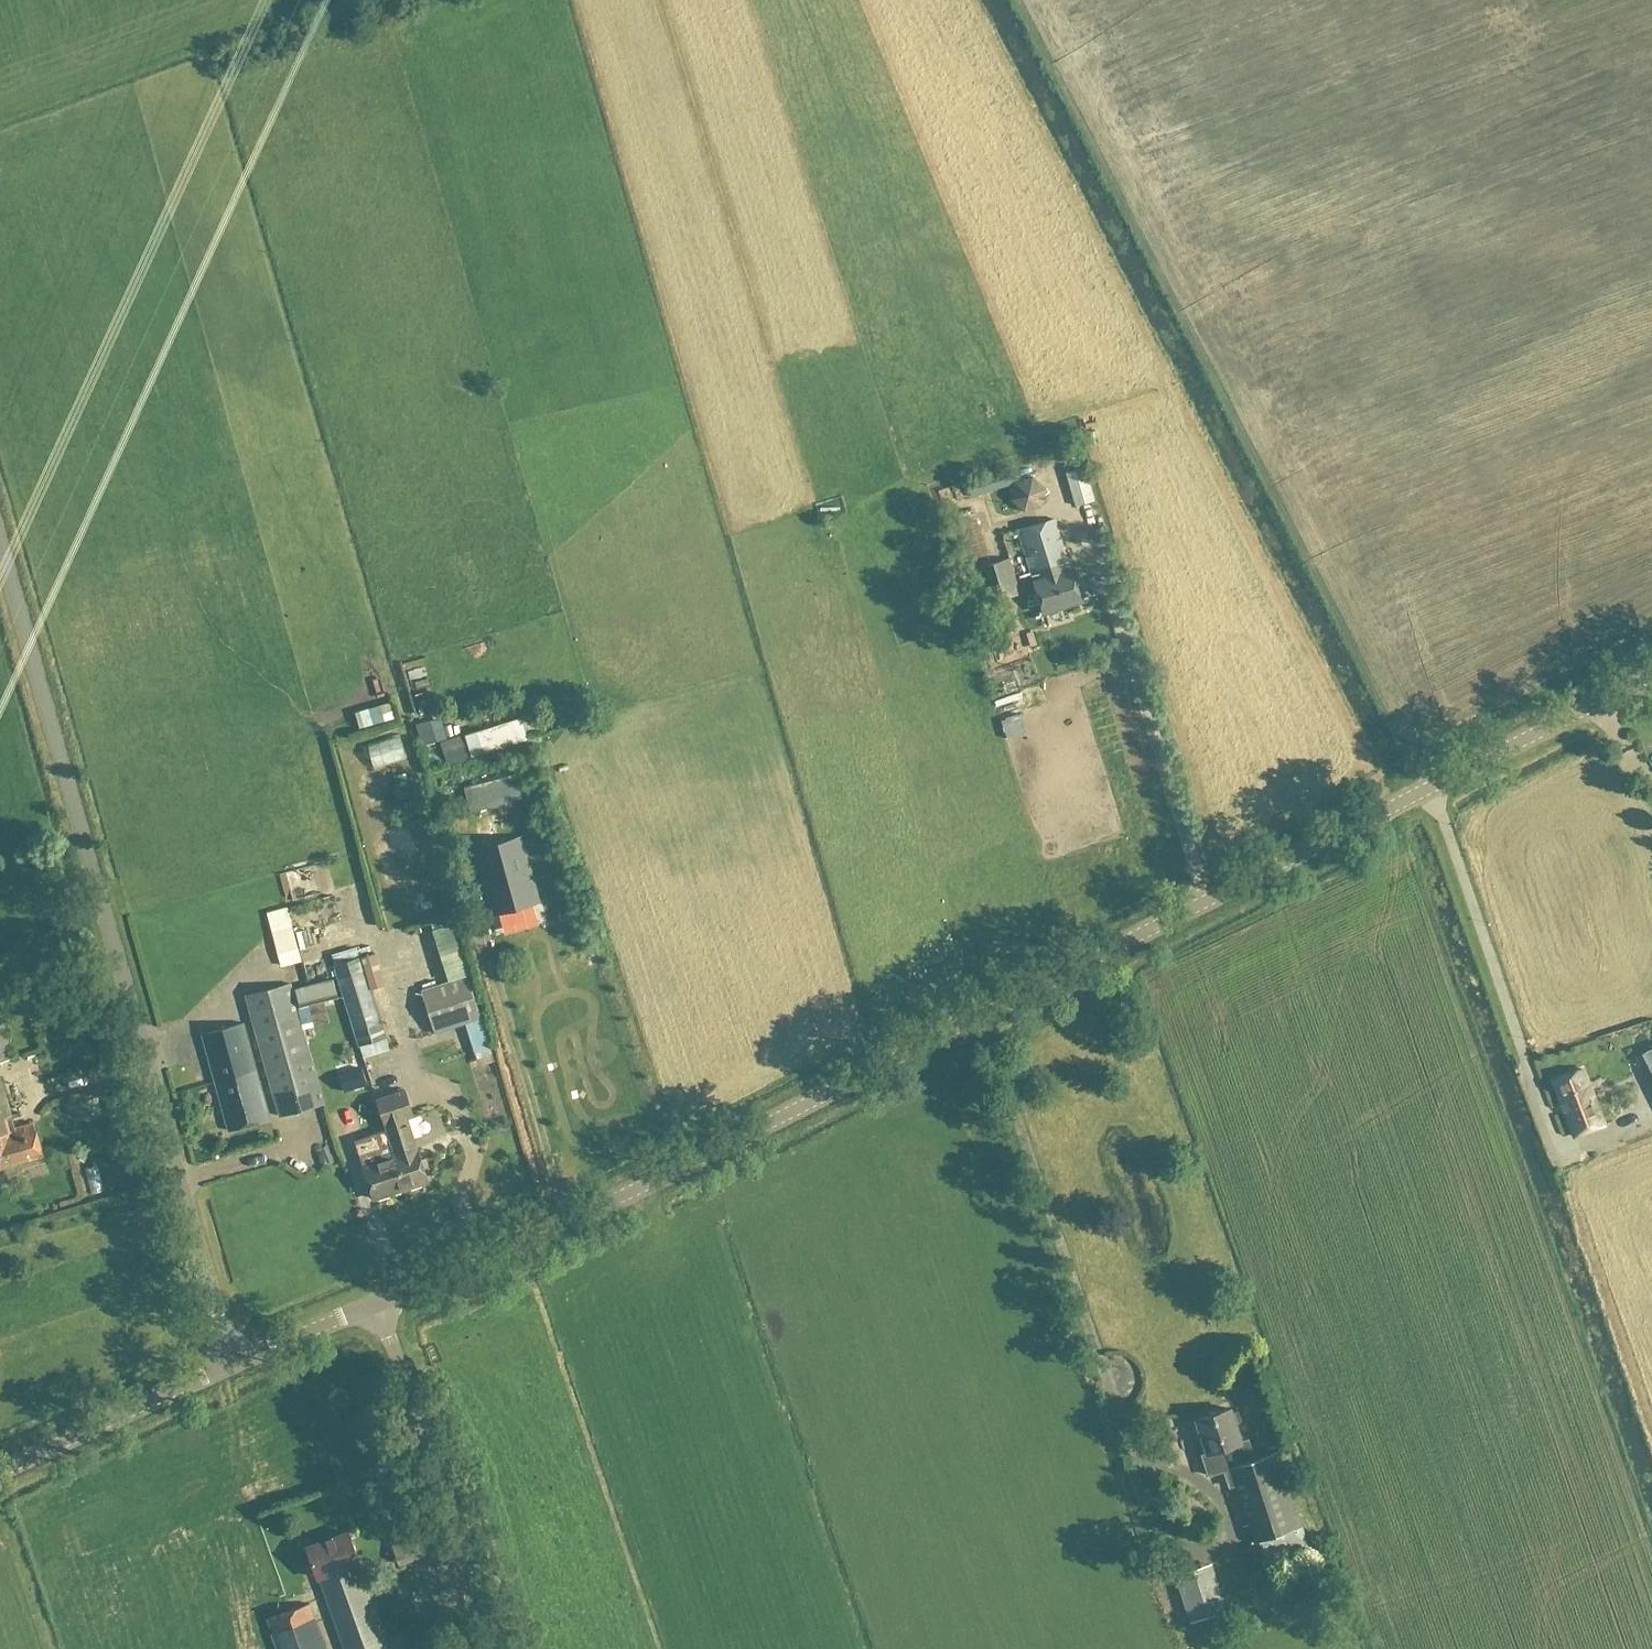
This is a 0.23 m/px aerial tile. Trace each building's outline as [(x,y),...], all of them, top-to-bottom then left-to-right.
[(1084,468),(1064,474),(1074,508),(1094,502),(1084,468)] [(1041,509),(1045,489),(1031,478),(1013,483),(1008,501),(1021,514),(1041,509)] [(1028,574),(1067,562),(1055,520),(1015,533),(1028,574)] [(1019,596),(1009,560),(974,569),(986,607),(1019,596)] [(1071,573),(1067,562),(1028,574),(1031,584),(1030,585),(1039,615),(1079,604),(1071,573)] [(1023,648),(1013,610),(985,618),(996,656),(1023,648)] [(435,743),(448,739),(442,719),(429,722),(435,743)] [(445,768),(525,743),(518,720),(438,745),(445,768)] [(429,723),(416,726),(422,747),(435,743),(429,723)] [(515,775),(462,789),(469,814),(522,800),(515,775)] [(484,893),(491,917),(534,905),(515,841),(473,854),(482,884),(486,883),(488,892),(484,893)] [(289,869),(297,892),(314,887),(307,863),(289,869)] [(285,909),(266,914),(279,968),(298,963),(285,909)] [(352,1034),(382,1025),(360,958),(330,967),(352,1034)] [(417,993),(433,1037),(482,1020),(466,976),(417,993)] [(301,981),(302,998),(321,997),(320,979),(301,981)] [(261,1068),(308,1055),(289,985),(242,998),(261,1068)] [(214,1081),(254,1070),(242,1024),(201,1035),(214,1081)] [(386,1039),(382,1025),(352,1034),(356,1048),(386,1039)] [(10,1059),(0,1026),(0,1062),(10,1059)] [(1615,1080),(1638,1073),(1631,1051),(1609,1057),(1615,1080)] [(308,1055),(261,1068),(275,1119),(322,1107),(312,1071),(308,1055)] [(337,1077),(343,1094),(365,1087),(360,1071),(355,1072),(352,1061),(332,1067),(335,1077),(337,1077)] [(268,1122),(254,1070),(214,1081),(228,1133),(268,1122)] [(1601,1127),(1587,1088),(1581,1070),(1552,1079),(1573,1137),(1601,1127)] [(41,1159),(33,1126),(14,1131),(0,1082),(0,1170),(41,1159)] [(386,1179),(391,1195),(425,1184),(405,1120),(413,1118),(404,1092),(376,1101),(386,1132),(395,1159),(394,1159),(399,1175),(386,1179)] [(353,1142),(362,1170),(372,1201),(391,1195),(386,1179),(399,1175),(394,1159),(395,1159),(386,1132),(353,1142)] [(1257,1542),(1264,1564),(1308,1550),(1277,1453),(1252,1461),(1246,1442),(1239,1444),(1229,1411),(1194,1422),(1204,1454),(1198,1455),(1205,1476),(1222,1471),(1240,1528),(1246,1526),(1251,1543),(1257,1542)] [(341,1648),(385,1648),(356,1565),(358,1564),(347,1534),(305,1549),(316,1579),(317,1579),(341,1648)] [(1323,1563),(1303,1570),(1310,1592),(1331,1586),(1323,1563)] [(1226,1611),(1212,1567),(1175,1579),(1189,1623),(1226,1611)] [(263,1621),(273,1648),(323,1648),(307,1605),(263,1621)] [(405,1635),(410,1648),(455,1648),(444,1620),(405,1635)]
